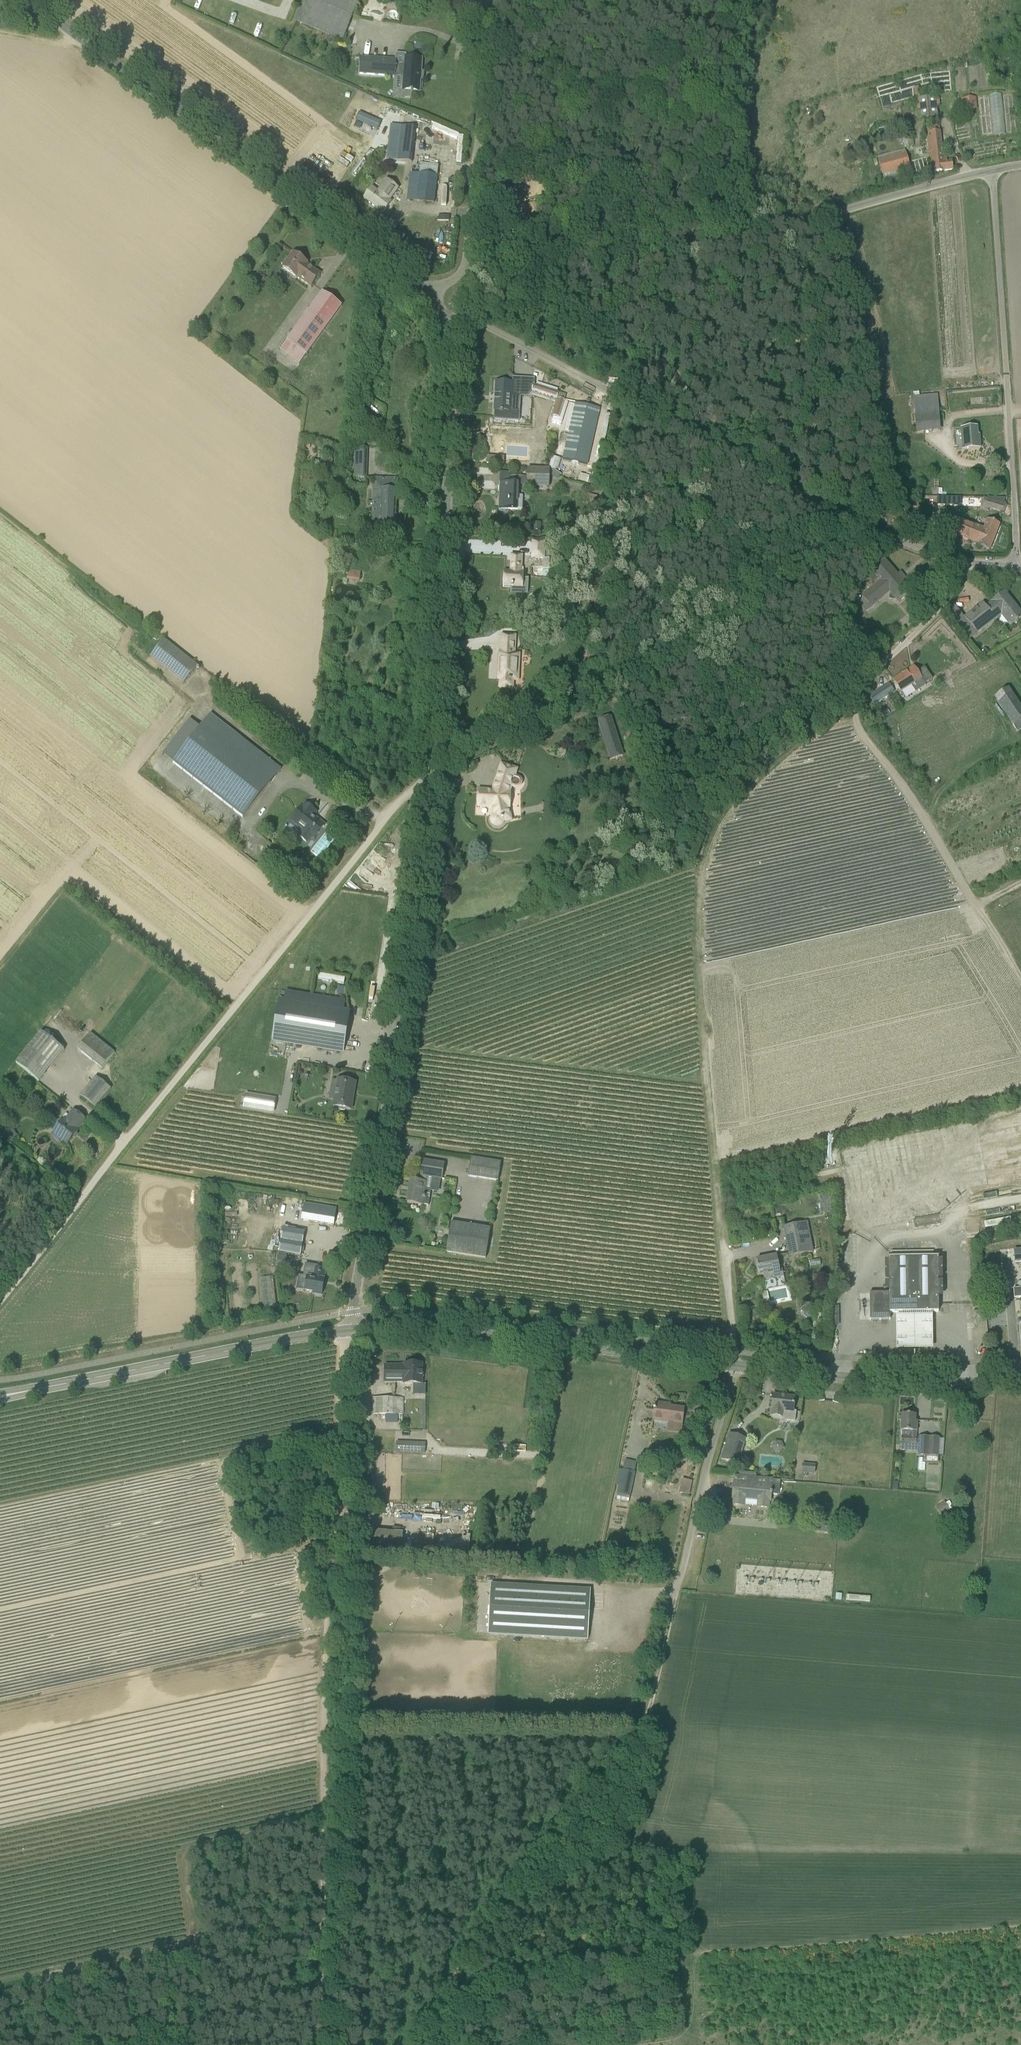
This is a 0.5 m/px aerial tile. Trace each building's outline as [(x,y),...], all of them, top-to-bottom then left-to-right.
[(297,22),(343,42),(361,0),(307,0),(297,22)] [(419,92),(422,59),(404,58),(404,63),(397,63),(397,60),(361,57),(359,75),(396,78),(396,76),(403,76),(402,91),(413,92),(419,92)] [(991,95),(979,96),(981,135),(993,135),(991,95)] [(919,98),(921,119),(938,117),(936,97),(919,98)] [(976,109),(975,98),(957,100),(958,110),(976,109)] [(381,122),(360,113),(356,121),(378,130),(381,122)] [(944,171),(952,170),(951,161),(946,162),(946,159),(943,159),(939,125),(926,127),(927,139),(931,173),(944,171)] [(417,129),(401,127),(400,133),(389,132),(387,160),(413,164),(417,129)] [(902,136),(904,148),(913,146),(910,134),(902,136)] [(910,167),(907,158),(906,152),(878,160),(882,175),(910,167)] [(850,165),(860,162),(858,156),(849,159),(850,165)] [(439,166),(429,165),(421,164),(420,174),(410,173),(407,200),(434,203),(439,166)] [(378,191),(373,187),(364,199),(383,213),(392,202),(391,201),(399,189),(386,179),(378,191)] [(298,277),(311,287),(320,275),(306,265),(307,263),(294,253),(289,260),(286,258),(281,265),(284,267),(283,268),(297,278),(298,277)] [(322,292),(287,341),(306,355),(342,306),(322,292)] [(495,400),(494,411),(513,412),(520,412),(520,404),(521,388),(521,378),(513,378),(512,383),(496,382),(495,396),(497,396),(497,400),(495,400)] [(566,402),(564,401),(566,396),(534,385),(531,392),(557,400),(557,399),(559,399),(553,417),(560,419),(566,402)] [(914,397),(914,406),(937,404),(936,395),(914,397)] [(600,408),(576,403),(562,459),(586,465),(600,408)] [(977,440),(976,428),(960,429),(962,450),(980,448),(979,439),(977,440)] [(363,476),(363,452),(355,452),(354,476),(363,476)] [(561,459),(552,457),(549,468),(558,470),(561,459)] [(549,488),(550,469),(527,468),(527,477),(527,484),(527,487),(549,488)] [(579,478),(578,481),(588,484),(590,477),(580,474),(579,478)] [(510,483),(501,483),(500,509),(522,510),(523,501),(518,501),(519,484),(523,484),(524,477),(510,476),(510,483)] [(394,536),(396,482),(374,482),(372,525),(379,525),(379,536),(394,536)] [(598,497),(585,494),(583,504),(595,507),(598,497)] [(988,509),(991,510),(992,509),(1004,513),(1007,505),(984,498),(980,510),(987,512),(988,509)] [(989,551),(1000,525),(987,520),(984,529),(957,519),(951,534),(978,544),(977,546),(989,551)] [(585,542),(585,530),(573,530),(572,541),(585,542)] [(546,542),(532,541),(531,559),(545,560),(546,542)] [(522,556),(511,555),(510,572),(504,572),(503,587),(511,588),(511,594),(527,595),(528,579),(523,579),(523,573),(521,572),(522,556)] [(894,601),(894,597),(899,603),(911,592),(902,581),(905,579),(900,573),(897,576),(883,559),(871,569),(871,570),(867,573),(859,579),(870,591),(863,597),(871,607),(890,591),(890,592),(888,600),(894,601)] [(361,572),(349,570),(347,579),(360,581),(361,572)] [(594,589),(602,593),(600,597),(604,599),(609,588),(605,586),(609,579),(601,575),(594,589)] [(964,618),(977,635),(1001,616),(1010,627),(1020,618),(1020,614),(1004,592),(992,602),(992,603),(986,607),(983,603),(977,609),(971,614),(971,613),(964,618)] [(515,636),(503,636),(502,654),(500,653),(499,664),(502,664),(501,669),(499,669),(499,679),(518,680),(519,654),(514,654),(515,636)] [(184,684),(197,666),(164,640),(150,657),(184,684)] [(859,660),(866,652),(860,646),(853,654),(859,660)] [(989,651),(983,649),(980,656),(986,658),(989,651)] [(916,693),(926,686),(913,667),(893,680),(898,687),(902,693),(903,692),(906,698),(915,692),(916,693)] [(877,691),(869,697),(875,706),(895,692),(889,683),(877,691)] [(1008,687),(993,697),(1016,732),(1020,729),(1020,707),(1008,687)] [(243,818),(281,770),(210,714),(201,728),(173,763),(243,818)] [(611,760),(622,756),(610,718),(599,721),(611,760)] [(635,745),(639,744),(648,742),(645,730),(637,732),(631,733),(635,745)] [(630,731),(625,732),(627,744),(633,742),(630,731)] [(479,791),(478,807),(490,808),(491,813),(491,815),(490,818),(489,820),(490,823),(491,825),(493,827),(494,828),(496,828),(497,828),(499,828),(501,827),(503,826),(504,823),(513,822),(510,809),(512,789),(510,788),(516,770),(502,765),(493,792),(489,792),(489,791),(479,791)] [(313,840),(314,839),(325,826),(314,817),(314,816),(314,815),(316,813),(305,804),(291,822),(302,831),(301,833),(298,837),(307,845),(312,838),(313,840)] [(283,979),(288,982),(296,964),(291,962),(283,979)] [(306,985),(311,965),(305,964),(300,983),(306,985)] [(318,980),(344,985),(345,979),(319,974),(318,980)] [(370,984),(367,1003),(373,1004),(376,985),(370,984)] [(294,1030),(344,1039),(349,1012),(343,1012),(345,1002),(286,992),(284,1002),(279,1001),(272,1041),(292,1044),(294,1030)] [(41,1032),(16,1064),(39,1082),(64,1050),(41,1032)] [(90,1034),(78,1050),(102,1069),(115,1053),(90,1034)] [(81,1096),(96,1108),(111,1089),(96,1077),(81,1096)] [(351,1110),(355,1083),(338,1080),(333,1107),(338,1108),(339,1110),(344,1111),(346,1109),(351,1110)] [(276,1100),(246,1095),(244,1109),(273,1113),(276,1100)] [(86,1120),(74,1111),(65,1121),(64,1120),(64,1121),(62,1119),(56,1126),(58,1127),(53,1134),(55,1135),(53,1137),(60,1142),(61,1140),(68,1145),(78,1132),(77,1131),(86,1120)] [(2,1136),(11,1143),(17,1136),(8,1129),(2,1136)] [(468,1177),(498,1182),(501,1163),(471,1158),(468,1177)] [(410,1181),(407,1203),(428,1206),(431,1190),(427,1189),(428,1178),(433,1179),(433,1178),(442,1180),(444,1165),(423,1161),(421,1176),(422,1176),(421,1182),(410,1181)] [(845,1197),(839,1198),(844,1222),(850,1220),(845,1197)] [(927,1200),(924,1204),(936,1214),(939,1211),(927,1200)] [(295,1212),(296,1206),(279,1204),(279,1213),(290,1214),(290,1212),(295,1212)] [(336,1210),(305,1205),(302,1220),(333,1226),(336,1210)] [(451,1223),(446,1253),(486,1259),(490,1229),(451,1223)] [(783,1227),(789,1257),(812,1252),(806,1223),(783,1227)] [(300,1256),(304,1233),(283,1229),(279,1253),(287,1254),(300,1256)] [(287,1254),(279,1253),(278,1257),(276,1266),(286,1268),(288,1258),(286,1258),(287,1254)] [(1013,1270),(1020,1269),(1020,1253),(1012,1253),(1013,1270)] [(784,1278),(782,1269),(779,1269),(777,1256),(757,1260),(757,1261),(755,1261),(754,1263),(755,1267),(756,1268),(758,1277),(765,1275),(766,1280),(764,1281),(784,1278)] [(869,1293),(870,1320),(890,1320),(890,1313),(895,1313),(932,1313),(938,1312),(938,1258),(889,1258),(889,1293),(869,1293)] [(325,1270),(314,1269),(313,1277),(307,1277),(305,1291),(313,1292),(313,1294),(321,1296),(323,1286),(322,1286),(323,1282),(324,1282),(324,1280),(323,1280),(325,1270)] [(262,1278),(263,1307),(276,1307),(274,1277),(262,1278)] [(804,1316),(806,1319),(811,1319),(813,1316),(813,1312),(811,1309),(806,1309),(804,1311),(804,1316)] [(932,1313),(895,1313),(896,1348),(932,1348),(932,1313)] [(385,1366),(384,1382),(404,1382),(404,1384),(421,1385),(422,1378),(423,1377),(423,1371),(422,1371),(422,1364),(404,1364),(404,1366),(385,1366)] [(793,1412),(795,1398),(773,1395),(771,1416),(786,1418),(786,1421),(795,1422),(796,1412),(793,1412)] [(402,1398),(373,1398),(373,1415),(402,1415),(402,1398)] [(682,1425),(684,1410),(684,1409),(666,1407),(666,1405),(655,1404),(653,1422),(682,1425)] [(916,1437),(916,1432),(917,1421),(915,1421),(915,1415),(902,1414),(901,1431),(902,1431),(901,1450),(907,1451),(907,1445),(918,1445),(918,1456),(929,1456),(939,1457),(939,1438),(929,1438),(916,1437)] [(747,1439),(729,1433),(720,1460),(738,1466),(747,1439)] [(396,1442),(396,1453),(425,1454),(425,1444),(396,1442)] [(815,1467),(802,1466),(801,1474),(815,1475),(815,1467)] [(635,1472),(622,1469),(617,1495),(630,1498),(635,1472)] [(757,1502),(757,1508),(769,1509),(770,1503),(771,1503),(772,1495),(778,1495),(780,1481),(734,1476),(732,1499),(734,1499),(733,1505),(742,1506),(742,1500),(746,1501),(757,1502)] [(689,1495),(691,1487),(682,1485),(680,1493),(689,1495)] [(936,1507),(941,1516),(950,1512),(945,1502),(936,1507)] [(817,1523),(817,1532),(824,1533),(824,1534),(832,1534),(832,1523),(817,1523)] [(470,1550),(470,1528),(450,1527),(450,1532),(446,1532),(445,1536),(437,1536),(436,1549),(470,1550)] [(591,1590),(491,1584),(488,1634),(588,1640),(591,1590)]
